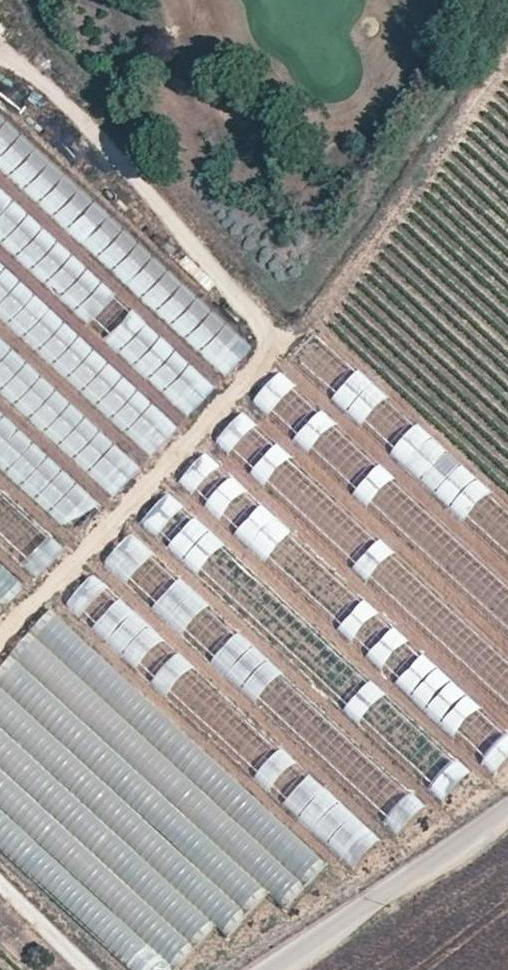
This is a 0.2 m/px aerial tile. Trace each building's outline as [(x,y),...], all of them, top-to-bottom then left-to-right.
[(103,260),(129,230),(0,115),(0,168),(103,260)] [(0,190),(0,242),(30,270),(42,258),(35,252),(50,236),(0,190)] [(195,292),(168,320),(225,376),(253,348),(195,292)] [(312,333),(288,362),(419,470),(443,442),(312,333)] [(183,365),(167,393),(194,408),(210,380),(183,365)] [(276,371),(252,398),(347,484),(371,457),(276,371)] [(150,406),(127,432),(151,454),(174,427),(150,406)] [(213,440),(316,533),(336,510),(288,468),(295,460),(240,410),(213,440)] [(250,547),(275,521),(201,453),(177,479),(250,547)] [(141,520),(204,575),(227,550),(164,494),(141,520)] [(101,562),(150,605),(176,576),(127,533),(101,562)] [(65,602),(136,667),(162,639),(90,574),(65,602)] [(0,663),(0,848),(37,880),(46,871),(17,846),(25,836),(13,826),(25,812),(8,798),(31,771),(15,758),(43,726),(66,746),(74,736),(58,722),(72,705),(86,717),(101,700),(98,697),(118,673),(45,611),(0,663)] [(507,758),(507,741),(500,727),(473,742),(487,769),(507,758)] [(336,835),(329,844),(352,864),(372,841),(361,831),(349,845),(336,835)]
